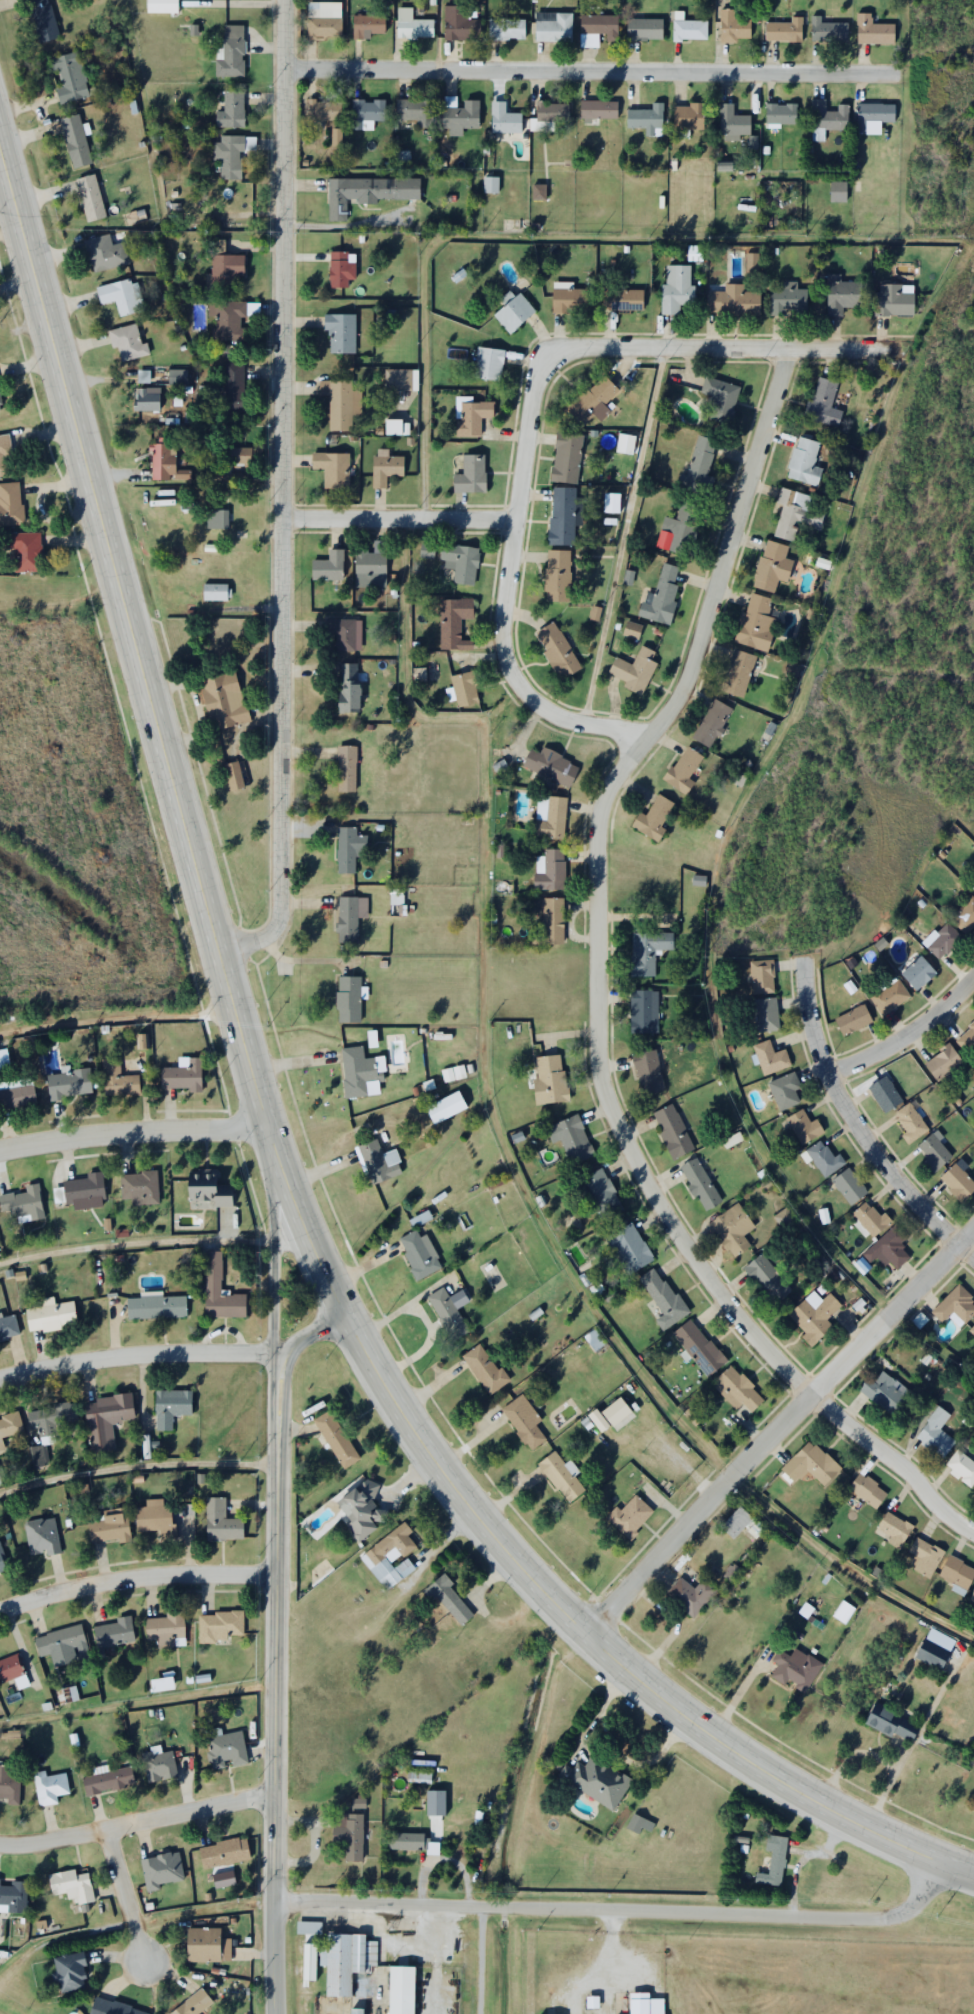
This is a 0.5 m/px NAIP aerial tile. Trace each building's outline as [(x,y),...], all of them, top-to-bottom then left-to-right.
[(41,36),(63,29),(54,0),(30,0),(41,36)] [(178,13),(178,0),(146,0),(146,13),(178,13)] [(340,1),(306,1),(306,37),(340,37),(340,1)] [(443,39),(479,40),(479,19),(466,19),(466,6),(443,5),(443,39)] [(720,9),(720,41),(749,41),(749,19),(734,19),(734,9),(720,9)] [(571,41),(571,13),(534,13),(534,41),(571,41)] [(871,13),(856,13),(856,43),(893,43),(893,23),(871,23),(871,13)] [(351,14),(351,37),(384,37),(384,14),(351,14)] [(597,47),(597,34),(605,34),(605,40),(616,40),(616,15),(579,15),(579,47),(597,47)] [(846,22),(819,22),(819,15),(811,15),(811,40),(846,40),(846,22)] [(225,17),(225,52),(216,52),(216,68),(247,68),(248,17),(225,17)] [(789,22),(764,22),(764,40),(801,40),(801,17),(789,17),(789,22)] [(432,37),(432,19),(396,19),(396,37),(432,37)] [(523,19),(489,19),(489,39),(523,39),(523,19)] [(626,40),(662,40),(662,19),(626,19),(626,40)] [(706,40),(706,20),(672,20),(672,39),(706,40)] [(50,52),(54,63),(60,61),(64,77),(57,79),(61,96),(98,86),(86,42),(50,52)] [(225,81),(225,102),(217,102),(217,118),(247,118),(247,81),(225,81)] [(442,128),(448,128),(448,135),(462,135),(462,128),(478,128),(478,99),(462,99),(462,108),(456,108),(456,97),(442,97),(442,128)] [(383,99),(351,99),(351,130),(372,130),(372,120),(383,120),(383,99)] [(432,99),(396,99),(396,119),(418,119),(418,125),(432,125),(432,99)] [(847,104),(836,104),(836,112),(824,112),(824,99),(811,99),(811,137),(823,137),(823,129),(847,129),(847,104)] [(306,120),(339,120),(339,101),(306,101),(306,120)] [(491,132),(520,132),(520,113),(504,113),(504,101),(491,101),(491,132)] [(578,119),(616,119),(616,101),(578,101),(578,119)] [(568,121),(568,103),(536,103),(536,121),(568,121)] [(662,135),(662,103),(651,103),(651,110),(626,110),(626,128),(644,128),(644,135),(662,135)] [(673,103),(673,130),(703,130),(703,103),(673,103)] [(795,103),(765,103),(765,124),(795,124),(795,103)] [(857,103),(857,130),(865,130),(865,121),(893,121),(893,103),(857,103)] [(739,140),(739,135),(749,135),(749,116),(733,116),(733,104),(719,104),(719,140),(739,140)] [(61,111),(76,161),(96,155),(81,105),(61,111)] [(222,127),(222,135),(213,135),(213,155),(220,155),(220,171),(246,170),(245,127),(222,127)] [(75,172),(89,215),(111,208),(98,165),(75,172)] [(329,171),(328,213),(347,213),(347,191),(358,191),(358,196),(378,196),(378,192),(423,192),(423,171),(329,171)] [(844,182),(830,182),(830,199),(844,200),(844,182)] [(207,198),(208,215),(251,212),(250,195),(207,198)] [(84,233),(93,265),(131,254),(126,234),(116,237),(113,225),(84,233)] [(331,243),(332,280),(350,279),(350,271),(359,271),(359,256),(349,257),(349,243),(331,243)] [(214,245),(215,278),(236,278),(236,269),(248,269),(248,245),(214,245)] [(667,258),(667,277),(662,277),(661,309),(680,309),(681,299),(698,300),(698,281),(693,281),(693,258),(667,258)] [(98,279),(104,296),(116,293),(121,309),(144,302),(133,268),(98,279)] [(829,273),(829,308),(844,308),(844,303),(866,304),(866,274),(829,273)] [(726,277),(727,285),(708,285),(708,306),(763,306),(763,284),(745,284),(745,277),(726,277)] [(876,277),(876,310),(894,309),(893,306),(915,306),(915,287),(903,287),(903,277),(876,277)] [(553,282),(553,306),(590,305),(590,281),(553,282)] [(604,283),(605,305),(646,304),(646,282),(604,283)] [(521,286),(517,289),(511,283),(499,293),(505,299),(494,308),(510,327),(537,304),(521,286)] [(772,283),(772,305),(814,305),(814,283),(772,283)] [(210,295),(210,305),(217,305),(217,334),(242,333),(242,310),(248,310),(247,294),(210,295)] [(326,306),(326,323),(331,323),(331,346),(358,346),(358,306),(326,306)] [(108,323),(113,343),(143,335),(138,315),(108,323)] [(478,338),(476,371),(499,373),(500,358),(507,358),(508,340),(478,338)] [(224,356),(224,404),(254,404),(255,388),(248,388),(248,356),(224,356)] [(606,367),(592,382),(587,378),(565,400),(584,419),(595,408),(601,415),(616,400),(609,394),(621,382),(606,367)] [(186,370),(168,370),(168,384),(186,384),(186,370)] [(411,370),(384,370),(384,391),(411,391),(411,370)] [(705,370),(701,385),(713,389),(707,412),(731,419),(742,381),(705,370)] [(321,372),(321,387),(330,387),(331,422),(353,422),(353,403),(367,403),(367,382),(355,382),(355,371),(321,372)] [(804,418),(837,427),(841,411),(837,410),(842,393),(835,391),(837,382),(815,376),(804,418)] [(140,380),(140,386),(133,386),(133,402),(163,402),(163,387),(149,387),(149,380),(140,380)] [(464,394),(464,413),(458,413),(458,429),(485,428),(485,411),(497,411),(497,394),(464,394)] [(702,419),(687,471),(710,478),(725,426),(702,419)] [(558,423),(555,439),(558,440),(554,472),(580,476),(587,427),(558,423)] [(16,468),(11,444),(15,443),(12,425),(0,427),(0,471),(16,468)] [(153,431),(153,472),(171,472),(171,467),(181,467),(181,448),(175,448),(175,431),(153,431)] [(785,478),(817,485),(821,468),(813,466),(819,441),(795,436),(785,478)] [(216,440),(216,458),(263,458),(263,440),(216,440)] [(380,440),(380,448),(375,448),(375,481),(390,481),(390,469),(407,469),(407,448),(391,448),(391,440),(380,440)] [(314,445),(314,460),(326,460),(326,482),(353,482),(353,444),(314,445)] [(463,446),(465,465),(454,466),(455,485),(490,482),(488,444),(463,446)] [(28,517),(26,497),(22,498),(20,475),(0,477),(0,489),(0,520),(28,517)] [(556,479),(554,510),(550,510),(549,535),(575,536),(577,480),(556,479)] [(810,496),(783,488),(771,535),(794,541),(798,524),(819,529),(823,514),(806,509),(810,496)] [(680,499),(678,512),(666,509),(658,540),(695,548),(705,505),(680,499)] [(209,502),(209,520),(231,520),(231,501),(209,502)] [(226,529),(226,511),(206,511),(206,529),(226,529)] [(7,526),(8,541),(13,541),(15,567),(47,564),(44,523),(7,526)] [(422,535),(421,548),(436,550),(437,537),(422,535)] [(443,537),(442,551),(447,551),(446,561),(455,561),(454,576),(477,577),(480,539),(443,537)] [(792,559),(784,557),(787,546),(763,540),(751,589),(772,594),(776,579),(786,582),(792,559)] [(330,541),(330,551),(312,551),(313,572),(346,572),(346,541),(330,541)] [(434,543),(420,543),(420,557),(434,557),(434,543)] [(549,544),(549,561),(545,561),(545,584),(548,584),(548,594),(575,593),(575,543),(549,544)] [(358,545),(358,578),(389,578),(390,546),(358,545)] [(664,554),(655,587),(648,585),(646,593),(643,593),(638,609),(671,618),(682,577),(676,576),(681,559),(664,554)] [(203,577),(204,596),(228,595),(228,591),(234,591),(233,576),(203,577)] [(766,615),(771,598),(747,591),(734,642),(767,650),(775,618),(766,615)] [(440,593),(442,644),(478,643),(478,633),(464,634),(463,615),(478,615),(477,592),(440,593)] [(327,610),(327,626),(336,626),(337,644),(363,643),(362,610),(327,610)] [(536,625),(546,640),(541,644),(553,664),(557,661),(565,674),(585,661),(554,614),(536,625)] [(626,614),(621,628),(639,634),(644,620),(626,614)] [(643,637),(632,658),(616,650),(608,666),(625,675),(621,681),(641,691),(659,656),(652,652),(656,644),(643,637)] [(754,654),(730,648),(720,691),(744,696),(754,654)] [(337,657),(337,705),(363,705),(363,658),(337,657)] [(199,672),(214,723),(254,711),(239,660),(199,672)] [(451,668),(459,701),(487,694),(485,685),(480,686),(478,678),(485,677),(481,661),(451,668)] [(732,709),(713,698),(691,737),(709,747),(732,709)] [(338,737),(337,767),(340,767),(340,783),(356,783),(357,737),(338,737)] [(530,739),(521,759),(572,780),(580,760),(564,754),(566,749),(546,740),(544,745),(530,739)] [(684,794),(694,782),(687,777),(702,756),(686,745),(662,778),(684,794)] [(223,757),(231,785),(248,780),(240,752),(223,757)] [(550,788),(549,813),(535,812),(534,828),(566,830),(569,789),(550,788)] [(646,815),(637,811),(629,826),(657,841),(664,828),(661,826),(673,802),(657,794),(646,815)] [(339,820),(339,866),(358,866),(358,820),(339,820)] [(545,843),(545,867),(535,868),(535,883),(566,882),(566,843),(545,843)] [(339,890),(338,936),(359,936),(359,912),(368,912),(368,890),(339,890)] [(542,891),(542,919),(530,919),(530,940),(565,940),(565,923),(570,923),(570,909),(564,909),(564,891),(542,891)] [(971,895),(948,918),(968,937),(973,931),(973,898),(971,895)] [(969,946),(947,923),(925,944),(938,959),(954,944),(962,953),(969,946)] [(672,932),(630,932),(630,976),(654,976),(654,949),(672,949),(672,932)] [(935,973),(921,955),(899,972),(913,990),(935,973)] [(750,993),(773,993),(773,959),(750,959),(750,993)] [(339,969),(340,984),(335,984),(335,1001),(339,1001),(339,1014),(361,1014),(361,969),(339,969)] [(869,996),(882,1015),(909,996),(896,977),(869,996)] [(629,990),(629,1032),(657,1032),(657,990),(629,990)] [(775,998),(753,999),(756,1032),(778,1030),(775,998)] [(842,1036),(871,1022),(863,1004),(833,1018),(842,1036)] [(969,1056),(973,1052),(973,1022),(954,1039),(969,1056)] [(342,1042),(346,1071),(343,1071),(345,1092),(369,1089),(367,1073),(380,1072),(377,1050),(365,1051),(364,1039),(342,1042)] [(773,1052),(769,1040),(752,1046),(762,1075),(790,1066),(784,1048),(773,1052)] [(937,1083),(963,1063),(948,1043),(922,1063),(937,1083)] [(10,1068),(7,1049),(0,1050),(0,1069),(10,1068)] [(632,1053),(638,1094),(662,1091),(656,1049),(632,1053)] [(533,1103),(566,1101),(562,1054),(534,1056),(536,1078),(532,1078),(533,1103)] [(201,1057),(188,1057),(188,1067),(160,1067),(160,1089),(201,1089),(201,1057)] [(138,1074),(119,1075),(119,1058),(102,1058),(103,1094),(138,1093),(138,1074)] [(47,1072),(49,1098),(91,1094),(89,1069),(47,1072)] [(778,1110),(799,1102),(794,1090),(800,1087),(793,1071),(767,1082),(778,1110)] [(866,1087),(885,1113),(902,1100),(884,1075),(866,1087)] [(31,1078),(0,1083),(0,1107),(35,1103),(31,1078)] [(427,1100),(436,1117),(470,1100),(461,1083),(427,1100)] [(893,1113),(906,1131),(901,1135),(907,1144),(928,1129),(909,1102),(893,1113)] [(693,1148),(673,1103),(651,1112),(671,1158),(693,1148)] [(814,1118),(810,1121),(801,1108),(785,1118),(802,1144),(823,1131),(814,1118)] [(554,1122),(569,1164),(593,1155),(578,1113),(554,1122)] [(355,1133),(370,1178),(405,1167),(402,1159),(391,1162),(379,1125),(355,1133)] [(928,1155),(922,1163),(934,1173),(951,1152),(928,1133),(918,1147),(928,1155)] [(823,1177),(845,1164),(838,1153),(832,1157),(820,1139),(805,1149),(823,1177)] [(679,1165),(702,1211),(720,1202),(697,1156),(679,1165)] [(961,1201),(973,1187),(973,1183),(954,1162),(938,1177),(961,1201)] [(623,1208),(602,1166),(580,1177),(602,1218),(623,1208)] [(850,1205),(867,1191),(847,1167),(830,1181),(850,1205)] [(231,1184),(216,1184),(216,1169),(187,1169),(187,1206),(231,1206),(231,1184)] [(86,1177),(63,1179),(66,1210),(104,1206),(101,1171),(86,1173),(86,1177)] [(156,1171),(120,1172),(121,1205),(157,1204),(156,1171)] [(38,1183),(25,1185),(26,1191),(0,1195),(0,1208),(1,1215),(15,1213),(16,1222),(43,1218),(38,1183)] [(891,1221),(882,1211),(878,1215),(864,1201),(850,1213),(873,1237),(891,1221)] [(750,1246),(742,1235),(753,1227),(737,1202),(708,1221),(732,1258),(750,1246)] [(403,1233),(409,1243),(406,1245),(415,1260),(410,1263),(419,1277),(448,1260),(423,1221),(403,1233)] [(626,1274),(653,1259),(631,1222),(605,1237),(626,1274)] [(906,1236),(893,1224),(861,1255),(869,1263),(874,1258),(883,1266),(888,1262),(896,1270),(909,1256),(898,1244),(906,1236)] [(205,1251),(205,1317),(244,1317),(244,1293),(221,1293),(221,1251),(205,1251)] [(744,1264),(766,1305),(788,1294),(766,1253),(744,1264)] [(662,1330),(687,1313),(654,1266),(637,1278),(662,1314),(654,1319),(662,1330)] [(425,1292),(454,1337),(473,1324),(459,1303),(473,1294),(464,1280),(450,1290),(443,1280),(425,1292)] [(953,1311),(964,1323),(973,1313),(973,1301),(957,1284),(930,1311),(941,1323),(953,1311)] [(831,1326),(825,1320),(840,1305),(828,1292),(821,1300),(812,1290),(787,1314),(815,1342),(831,1326)] [(184,1296),(126,1296),(126,1318),(185,1317),(184,1296)] [(75,1327),(73,1301),(53,1303),(52,1298),(43,1299),(43,1306),(25,1307),(27,1331),(75,1327)] [(19,1336),(14,1315),(0,1318),(0,1340),(19,1336)] [(671,1332),(704,1377),(724,1362),(691,1317),(671,1332)] [(458,1351),(465,1360),(468,1358),(489,1389),(514,1372),(495,1344),(490,1347),(481,1335),(458,1351)] [(736,1409),(741,1403),(750,1412),(764,1398),(729,1364),(710,1383),(736,1409)] [(874,1379),(868,1375),(858,1389),(894,1417),(912,1393),(881,1369),(874,1379)] [(501,1402),(531,1443),(547,1431),(537,1417),(544,1412),(524,1385),(501,1402)] [(154,1430),(171,1430),(171,1413),(190,1413),(190,1389),(154,1389),(154,1430)] [(621,1389),(603,1404),(615,1419),(633,1404),(621,1389)] [(110,1422),(135,1419),(131,1393),(83,1400),(91,1452),(114,1448),(110,1422)] [(314,1412),(347,1463),(367,1450),(334,1399),(314,1412)] [(26,1409),(29,1429),(37,1427),(40,1446),(31,1447),(34,1466),(44,1464),(41,1445),(56,1443),(54,1424),(77,1421),(74,1402),(26,1409)] [(913,1437),(942,1457),(954,1440),(939,1429),(949,1414),(936,1405),(913,1437)] [(17,1413),(0,1417),(0,1436),(22,1431),(17,1413)] [(840,1468),(810,1438),(779,1468),(792,1482),(805,1469),(822,1486),(840,1468)] [(554,1444),(536,1460),(568,1498),(587,1483),(554,1444)] [(964,1488),(973,1481),(973,1465),(963,1449),(946,1461),(964,1488)] [(846,1483),(859,1466),(865,1470),(867,1468),(878,1476),(876,1480),(886,1487),(874,1504),(846,1483)] [(372,1469),(340,1493),(354,1511),(347,1517),(362,1537),(394,1514),(375,1488),(382,1482),(372,1469)] [(635,1489),(621,1505),(616,1500),(603,1514),(627,1535),(654,1505),(635,1489)] [(223,1496),(205,1497),(205,1539),(242,1539),(242,1518),(224,1518),(223,1496)] [(740,1498),(720,1519),(733,1532),(744,1520),(756,1531),(765,1522),(740,1498)] [(134,1505),(133,1535),(158,1535),(158,1540),(174,1540),(174,1523),(170,1523),(170,1505),(134,1505)] [(128,1540),(126,1509),(101,1511),(102,1520),(88,1521),(89,1542),(128,1540)] [(892,1547),(910,1534),(893,1511),(876,1525),(892,1547)] [(405,1514),(358,1552),(386,1586),(418,1561),(408,1550),(424,1537),(405,1514)] [(43,1551),(44,1555),(60,1552),(52,1516),(23,1522),(29,1554),(43,1551)] [(909,1556),(913,1556),(911,1574),(936,1576),(939,1545),(910,1543),(909,1556)] [(949,1554),(937,1574),(964,1590),(973,1574),(973,1570),(949,1554)] [(426,1581),(460,1620),(474,1607),(459,1590),(465,1584),(447,1563),(426,1581)] [(708,1567),(696,1583),(680,1571),(667,1589),(694,1610),(702,1598),(709,1604),(726,1581),(708,1567)] [(845,1593),(832,1614),(844,1622),(857,1600),(845,1593)] [(805,1595),(797,1607),(807,1614),(816,1603),(805,1595)] [(156,1646),(183,1646),(183,1611),(165,1611),(165,1617),(144,1618),(144,1639),(156,1639),(156,1646)] [(198,1642),(227,1642),(227,1635),(241,1635),(242,1612),(199,1611),(198,1642)] [(116,1622),(93,1624),(96,1653),(116,1651),(115,1644),(133,1642),(130,1615),(115,1617),(116,1622)] [(930,1620),(915,1653),(942,1666),(958,1633),(930,1620)] [(38,1655),(85,1645),(81,1625),(33,1635),(38,1655)] [(796,1643),(792,1652),(775,1643),(770,1653),(777,1657),(769,1671),(784,1679),(788,1673),(795,1677),(793,1681),(805,1687),(821,1657),(796,1643)] [(13,1678),(17,1689),(27,1685),(16,1653),(0,1659),(0,1683),(13,1678)] [(876,1694),(866,1717),(912,1738),(922,1715),(876,1694)] [(209,1769),(227,1767),(227,1766),(245,1764),(242,1732),(205,1736),(209,1769)] [(596,1741),(585,1759),(577,1754),(572,1761),(562,1756),(555,1769),(617,1805),(636,1772),(606,1754),(609,1748),(596,1741)] [(177,1775),(170,1747),(140,1754),(147,1782),(177,1775)] [(10,1774),(10,1765),(0,1764),(0,1799),(5,1799),(5,1804),(18,1805),(19,1775),(10,1774)] [(130,1766),(81,1776),(85,1795),(133,1785),(130,1766)] [(56,1804),(55,1795),(68,1793),(65,1772),(45,1775),(44,1771),(33,1772),(37,1806),(56,1804)] [(407,1782),(430,1782),(430,1773),(407,1772),(407,1782)] [(633,1806),(626,1822),(640,1828),(642,1823),(651,1827),(656,1817),(633,1806)] [(350,1807),(350,1811),(333,1811),(334,1838),(345,1838),(345,1853),(364,1853),(364,1807),(350,1807)] [(390,1826),(390,1843),(427,1843),(427,1826),(390,1826)] [(767,1827),(765,1844),(771,1844),(770,1867),(756,1866),(754,1882),(784,1884),(788,1828),(767,1827)] [(201,1841),(205,1861),(252,1851),(248,1830),(241,1832),(241,1829),(216,1834),(217,1838),(201,1841)] [(141,1852),(147,1886),(160,1883),(159,1880),(185,1875),(179,1846),(174,1847),(173,1844),(158,1847),(159,1849),(141,1852)] [(49,1866),(53,1888),(67,1885),(68,1893),(79,1890),(80,1898),(97,1894),(91,1865),(79,1867),(78,1860),(49,1866)] [(25,1910),(25,1881),(9,1881),(9,1885),(0,1885),(0,1909),(25,1910)] [(297,1914),(297,1926),(326,1927),(326,1914),(297,1914)] [(188,1921),(190,1957),(224,1956),(223,1920),(188,1921)] [(329,1927),(329,1941),(321,1941),(321,1958),(326,1958),(326,1990),(354,1989),(354,1964),(377,1964),(377,1935),(369,1935),(369,1927),(329,1927)] [(54,1952),(57,1965),(53,1966),(56,1980),(61,1979),(62,1984),(89,1978),(85,1960),(90,1959),(87,1944),(54,1952)] [(391,2013),(418,2013),(419,1958),(392,1958),(391,2013)] [(165,2012),(167,2013),(211,2013),(204,2006),(217,1994),(203,1978),(165,2012)] [(631,2009),(616,2010),(616,2013),(665,2013),(665,1991),(651,1992),(651,1986),(631,1986),(631,2009)] [(586,1988),(586,2002),(601,2002),(601,1988),(586,1988)] [(88,2013),(91,2013),(153,2013),(155,2008),(136,2002),(137,1999),(114,1992),(113,1996),(96,1990),(88,2013)] [(353,2013),(370,2013),(370,2000),(353,2000),(353,2013)]
